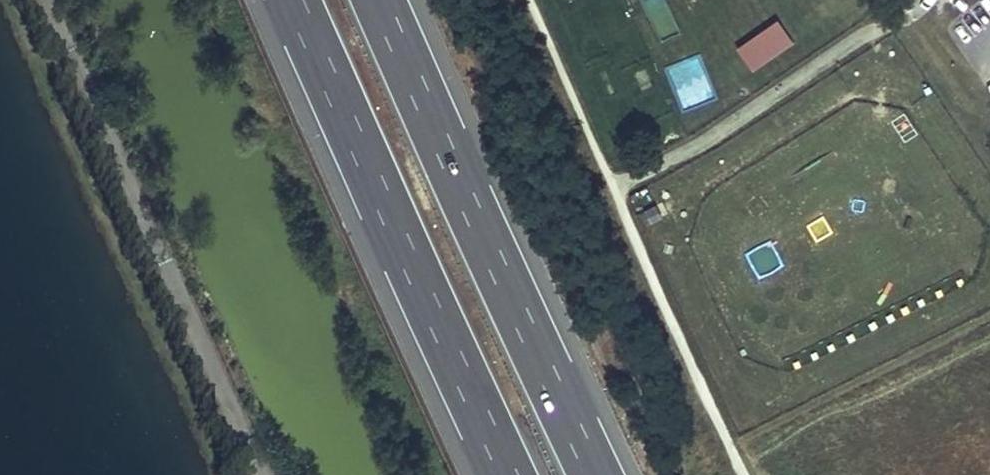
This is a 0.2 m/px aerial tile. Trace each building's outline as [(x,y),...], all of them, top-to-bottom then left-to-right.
[(776,17),(735,46),(753,70),(793,41),(776,17)]
